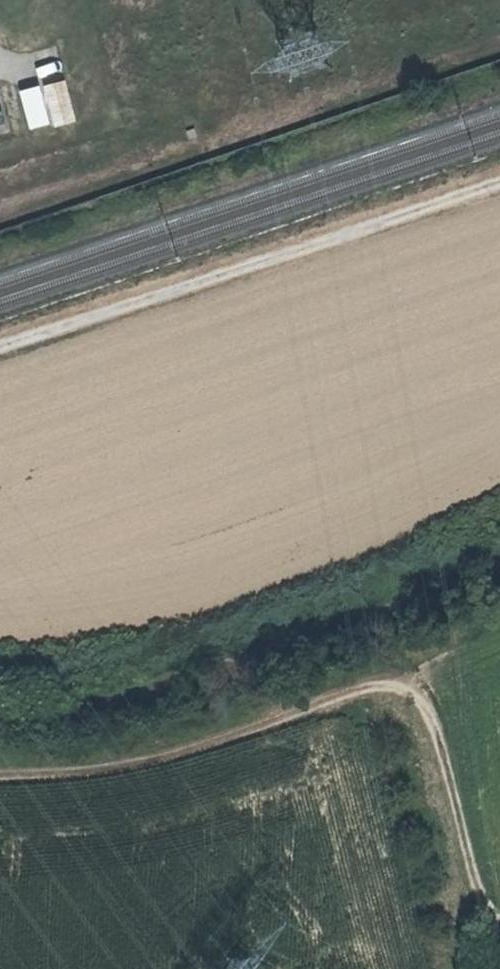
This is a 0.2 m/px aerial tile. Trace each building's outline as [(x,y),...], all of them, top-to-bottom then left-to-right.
[(64,78),(41,83),(51,127),(74,122),(64,78)] [(37,85),(16,91),(28,130),(48,123),(37,85)]
